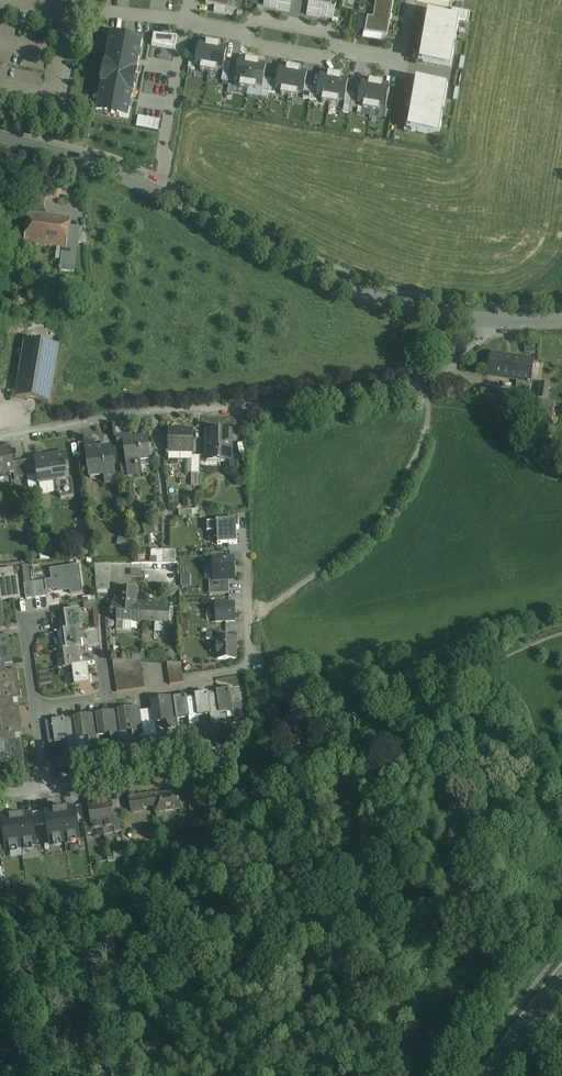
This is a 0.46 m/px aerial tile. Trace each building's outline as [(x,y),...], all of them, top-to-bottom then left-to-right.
[(206,5),(215,6),(228,8),(230,0),(207,0),(206,5)] [(276,10),(278,4),(278,0),(271,0),(270,9),(276,10)] [(322,5),(309,2),(308,9),(321,11),(322,5)] [(393,5),(377,2),(374,20),(368,19),(366,32),(365,32),(365,33),(383,36),(388,36),(393,5)] [(289,12),(291,6),(278,4),(276,10),(289,12)] [(321,11),(320,18),(326,19),(329,6),(322,5),(321,11)] [(228,8),(215,6),(214,12),(233,16),(234,10),(228,8)] [(331,6),(329,6),(326,19),(333,20),(335,7),(331,6)] [(320,18),(321,11),(308,9),(307,15),(320,18)] [(452,9),(451,18),(460,20),(468,21),(470,12),(452,9)] [(451,18),(428,14),(419,64),(451,69),(460,20),(451,18)] [(382,42),(383,36),(365,33),(364,32),(363,39),(382,42)] [(177,36),(154,34),(152,46),(174,49),(177,36)] [(111,36),(97,113),(128,119),(143,42),(111,36)] [(195,66),(201,67),(200,71),(209,72),(214,43),(207,42),(206,45),(199,44),(197,57),(195,66)] [(221,44),(214,43),(209,72),(217,74),(218,70),(223,71),(225,62),(227,49),(220,48),(221,44)] [(195,66),(197,57),(190,56),(188,69),(195,70),(195,66)] [(235,83),(241,84),(240,88),(248,89),(253,60),(246,59),(246,63),(239,61),(235,83)] [(266,67),(259,65),(260,62),(253,60),(248,89),(256,91),(257,87),(263,88),(264,79),(266,67)] [(228,82),(231,63),(225,62),(223,71),(221,81),(228,82)] [(276,91),(281,92),(281,95),(289,96),(295,68),(287,66),(287,70),(280,69),(278,81),(276,91)] [(301,69),(295,68),(289,96),(297,98),(298,94),(304,95),(306,86),(308,74),(300,73),(301,69)] [(317,97),(323,98),(322,102),(330,104),(335,75),(328,74),(328,77),(321,76),(319,88),(317,97)] [(349,81),(341,80),(342,76),(335,75),(330,104),(338,105),(339,101),(345,102),(346,93),(349,81)] [(271,80),(264,79),(263,88),(261,98),(267,99),(268,93),(271,80)] [(278,81),(271,80),(268,93),(275,94),(276,91),(278,81)] [(358,105),(364,106),(363,109),(371,111),(377,82),(370,81),(369,85),(362,83),(358,105)] [(448,87),(416,81),(407,131),(439,137),(448,87)] [(379,112),(380,109),(386,110),(390,88),(383,87),(383,83),(377,82),(371,111),(379,112)] [(312,87),(306,86),(304,95),(303,99),(310,100),(312,87)] [(319,88),(312,87),(310,100),(316,102),(317,97),(319,88)] [(353,94),(346,93),(345,102),(343,113),(349,114),(353,94)] [(140,116),(138,127),(161,131),(163,120),(140,116)] [(71,220),(29,214),(25,243),(64,248),(67,249),(69,228),(71,220)] [(69,228),(67,249),(64,248),(61,268),(60,268),(60,271),(61,271),(74,272),(78,243),(79,232),(79,229),(69,228)] [(87,230),(79,229),(79,232),(78,243),(87,244),(87,230)] [(59,346),(26,340),(16,397),(50,402),(59,346)] [(534,361),(491,354),(488,375),(518,380),(517,388),(529,390),(534,361)] [(550,385),(541,383),(539,399),(547,400),(550,385)] [(524,403),(514,399),(512,404),(522,408),(524,403)] [(555,402),(547,400),(539,399),(538,399),(535,419),(536,419),(552,421),(555,402)] [(193,433),(180,432),(180,431),(170,431),(170,430),(169,431),(169,453),(193,453),(193,431),(193,433)] [(232,432),(208,431),(207,458),(220,458),(220,461),(230,462),(231,462),(231,458),(232,432)] [(147,437),(131,440),(130,433),(123,434),(124,447),(127,462),(134,461),(150,459),(147,437)] [(123,434),(116,435),(118,448),(124,447),(123,434)] [(110,448),(96,450),(95,442),(85,443),(87,456),(90,479),(105,477),(106,485),(116,483),(111,448),(110,448)] [(85,443),(78,444),(80,457),(87,456),(85,443)] [(0,451),(0,476),(15,473),(13,463),(11,449),(0,451)] [(200,457),(192,456),(192,474),(200,474),(200,457)] [(67,457),(45,460),(45,457),(36,458),(36,459),(38,475),(39,482),(55,480),(58,479),(58,482),(69,481),(69,480),(68,469),(69,469),(67,457)] [(239,458),(231,458),(231,462),(230,462),(230,472),(232,472),(233,472),(238,472),(239,458)] [(36,459),(25,461),(28,477),(38,475),(36,459)] [(25,461),(13,463),(15,473),(15,478),(28,477),(25,461)] [(134,461),(127,462),(129,476),(139,475),(138,463),(135,463),(134,461)] [(38,475),(28,477),(30,491),(40,489),(39,482),(38,475)] [(69,481),(58,482),(58,479),(55,480),(57,496),(61,499),(74,497),(72,480),(69,480),(69,481)] [(185,496),(185,507),(194,507),(194,496),(185,496)] [(239,520),(217,521),(218,545),(238,544),(237,529),(239,529),(239,520)] [(79,532),(79,528),(84,527),(84,521),(76,521),(77,532),(79,532)] [(117,546),(128,549),(131,539),(120,536),(117,546)] [(176,550),(163,550),(163,563),(176,563),(176,550)] [(234,559),(214,559),(215,581),(229,581),(234,581),(234,559)] [(142,563),(132,563),(132,576),(142,576),(142,563)] [(163,563),(142,563),(142,576),(150,576),(155,576),(155,570),(170,570),(179,570),(179,563),(176,563),(163,563)] [(79,565),(51,569),(53,590),(70,587),(71,594),(83,592),(79,565)] [(0,570),(0,590),(1,600),(2,600),(21,598),(18,578),(15,579),(13,568),(0,570)] [(170,570),(155,570),(155,576),(150,576),(150,583),(170,583),(170,576),(170,570)] [(182,574),(182,585),(192,585),(192,574),(182,574)] [(46,581),(32,583),(34,598),(48,596),(46,581)] [(229,581),(215,581),(209,581),(210,594),(229,594),(229,581)] [(32,583),(24,584),(26,599),(34,598),(32,583)] [(137,591),(120,590),(119,603),(119,604),(136,605),(137,591)] [(97,600),(84,602),(85,609),(98,608),(97,600)] [(117,621),(118,621),(117,630),(131,631),(132,622),(143,622),(144,605),(136,605),(119,604),(119,603),(118,603),(118,606),(112,605),(112,610),(110,611),(110,614),(112,616),(118,616),(117,621)] [(235,604),(216,605),(216,622),(235,622),(235,604)] [(170,607),(144,605),(143,622),(169,624),(171,607),(170,607)] [(80,609),(65,611),(67,630),(80,628),(80,629),(83,628),(80,609)] [(80,628),(67,630),(64,630),(67,649),(79,647),(79,648),(82,647),(80,629),(80,628)] [(7,671),(7,670),(4,670),(3,665),(13,663),(9,634),(0,636),(0,672),(7,671)] [(227,639),(217,640),(218,660),(237,659),(236,639),(227,639)] [(79,647),(67,649),(63,649),(66,669),(73,668),(73,667),(82,666),(79,648),(79,647)] [(183,656),(184,661),(191,660),(193,671),(202,670),(200,654),(183,656)] [(127,660),(113,659),(115,672),(129,670),(127,660)] [(142,661),(127,660),(129,670),(143,668),(142,661)] [(182,663),(167,662),(168,671),(182,669),(182,663)] [(88,665),(82,666),(73,667),(73,668),(75,686),(91,684),(88,665)] [(143,668),(129,670),(130,676),(144,675),(143,668)] [(7,670),(7,671),(0,672),(0,683),(1,683),(3,696),(0,697),(0,707),(15,705),(14,704),(12,705),(11,699),(22,697),(18,669),(7,670)] [(182,669),(168,671),(169,678),(183,676),(182,669)] [(129,670),(115,672),(116,678),(130,676),(129,670)] [(41,672),(42,683),(54,682),(52,671),(41,672)] [(144,675),(130,676),(131,683),(145,681),(144,675)] [(131,683),(130,676),(116,678),(116,685),(131,683)] [(183,676),(169,678),(170,685),(184,683),(183,676)] [(145,681),(131,683),(132,690),(146,688),(145,681)] [(131,683),(116,685),(117,692),(132,690),(131,683)] [(240,692),(231,693),(230,690),(217,691),(218,695),(220,713),(232,711),(234,720),(244,719),(240,692)] [(218,695),(209,696),(209,693),(196,694),(196,698),(199,716),(211,715),(212,723),(222,722),(220,713),(218,695)] [(196,698),(187,699),(187,696),(174,697),(174,701),(177,719),(189,718),(190,726),(200,725),(199,716),(196,698)] [(165,699),(152,701),(153,709),(155,722),(156,722),(167,721),(168,729),(178,728),(177,719),(174,701),(166,702),(165,699)] [(0,707),(0,718),(3,718),(5,732),(0,732),(0,743),(6,742),(16,740),(13,740),(12,734),(23,733),(19,704),(15,705),(0,707)] [(140,711),(131,712),(131,709),(118,711),(118,714),(121,733),(133,731),(134,740),(144,738),(140,711)] [(153,709),(147,710),(150,737),(158,736),(156,722),(155,722),(153,709)] [(147,710),(140,711),(144,738),(150,737),(147,710)] [(109,712),(96,714),(96,717),(99,736),(111,734),(112,743),(122,741),(121,733),(118,714),(109,715),(109,712)] [(87,715),(74,717),(75,720),(77,739),(89,737),(90,746),(100,744),(99,736),(96,717),(88,719),(87,715)] [(75,720),(66,722),(65,718),(52,720),(55,742),(67,740),(69,749),(79,747),(77,739),(75,720)] [(6,742),(7,752),(0,754),(0,772),(13,770),(13,766),(25,764),(22,739),(16,740),(6,742)] [(180,792),(154,796),(154,793),(153,793),(153,794),(130,798),(130,797),(129,797),(131,808),(144,806),(155,804),(156,813),(183,808),(180,792)] [(107,800),(100,801),(104,828),(115,827),(114,816),(112,801),(107,801),(107,800)] [(100,801),(94,802),(94,803),(89,804),(91,819),(93,830),(104,828),(100,801)] [(76,807),(46,811),(50,843),(81,838),(76,807)] [(32,813),(2,818),(6,849),(36,846),(32,813)] [(121,815),(114,816),(115,827),(115,833),(123,832),(121,815)] [(91,819),(85,820),(87,834),(94,833),(93,830),(91,819)] [(14,852),(7,854),(9,867),(16,866),(14,852)]
